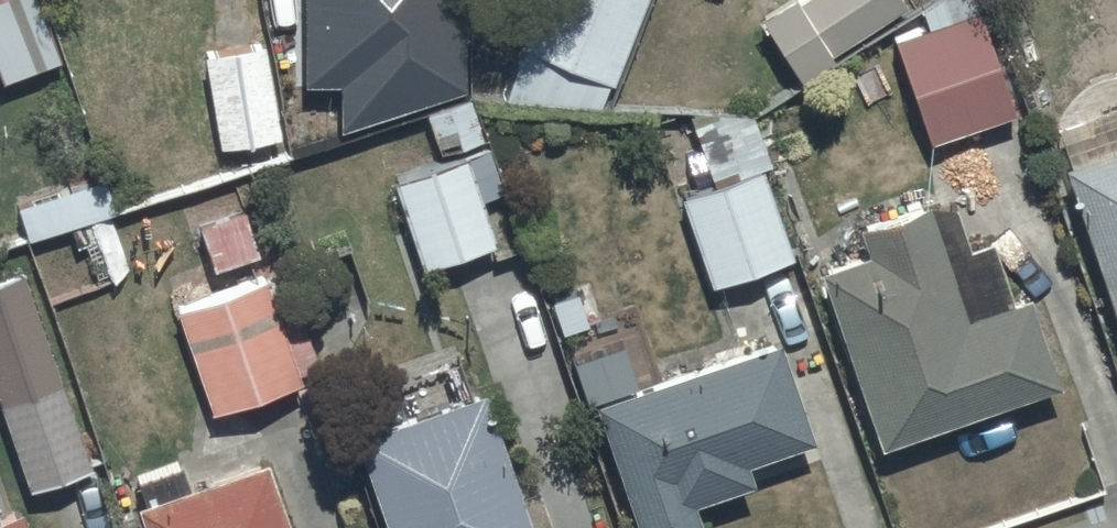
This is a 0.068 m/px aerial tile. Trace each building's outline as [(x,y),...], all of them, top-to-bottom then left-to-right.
[(59,51),(36,0),(0,0),(0,75),(59,51)] [(274,44),(341,33),(340,26),(384,18),(381,0),(267,0),(274,44)] [(515,41),(522,43),(503,93),(597,99),(605,77),(613,80),(645,0),(530,0),(515,41)] [(757,12),(801,77),(833,55),(829,49),(902,0),(774,0),(757,12)] [(975,0),(926,0),(920,5),(926,22),(890,35),(925,138),(1012,108),(978,9),(975,0)] [(264,35),(202,46),(217,139),(280,129),(264,35)] [(711,180),(677,193),(712,281),(792,249),(759,164),(770,160),(750,111),(685,111),(711,180)] [(1060,162),(1116,326),(1116,142),(1060,162)] [(466,150),(390,173),(419,262),(493,239),(479,196),(504,188),(491,145),(467,153),(466,150)] [(105,172),(15,199),(25,233),(115,206),(105,172)] [(867,245),(820,262),(878,441),(1055,377),(1023,289),(965,310),(923,194),(857,218),(867,245)] [(263,271),(174,302),(210,406),(300,374),(263,271)] [(591,399),(637,527),(700,527),(702,527),(692,499),(753,477),(745,455),(809,433),(774,334),(591,399)] [(0,394),(0,409),(27,486),(92,463),(60,373),(0,394)] [(351,431),(384,527),(535,527),(487,385),(351,431)] [(134,500),(143,527),(289,527),(263,455),(134,500)] [(0,511),(0,527),(28,527),(20,504),(0,511)]
